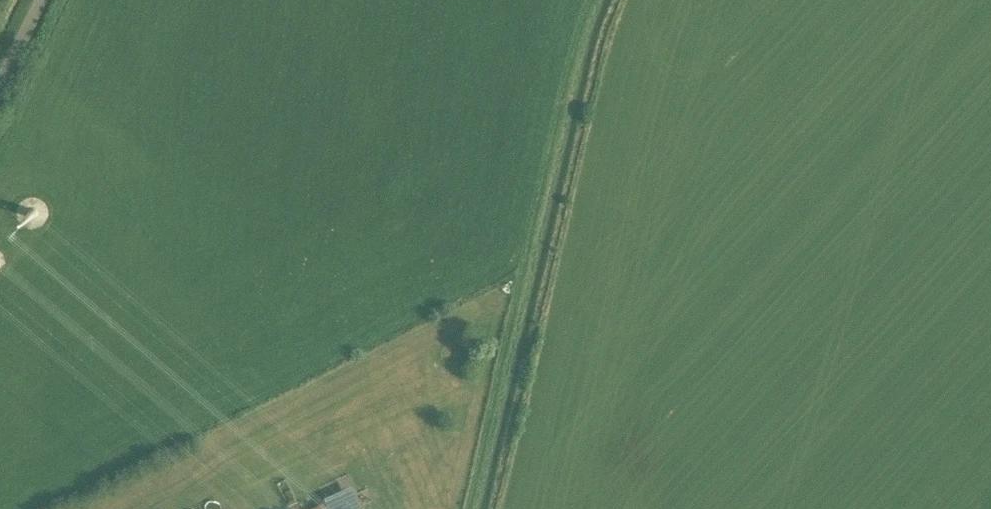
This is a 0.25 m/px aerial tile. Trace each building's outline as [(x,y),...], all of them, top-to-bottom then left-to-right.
[(26,213),(26,215),(27,216),(28,217),(29,218),(30,218),(32,218),(33,218),(34,217),(35,216),(36,214),(36,213),(35,211),(34,210),(33,209),(32,209),(30,209),(29,209),(28,210),(27,212),(26,213)]
